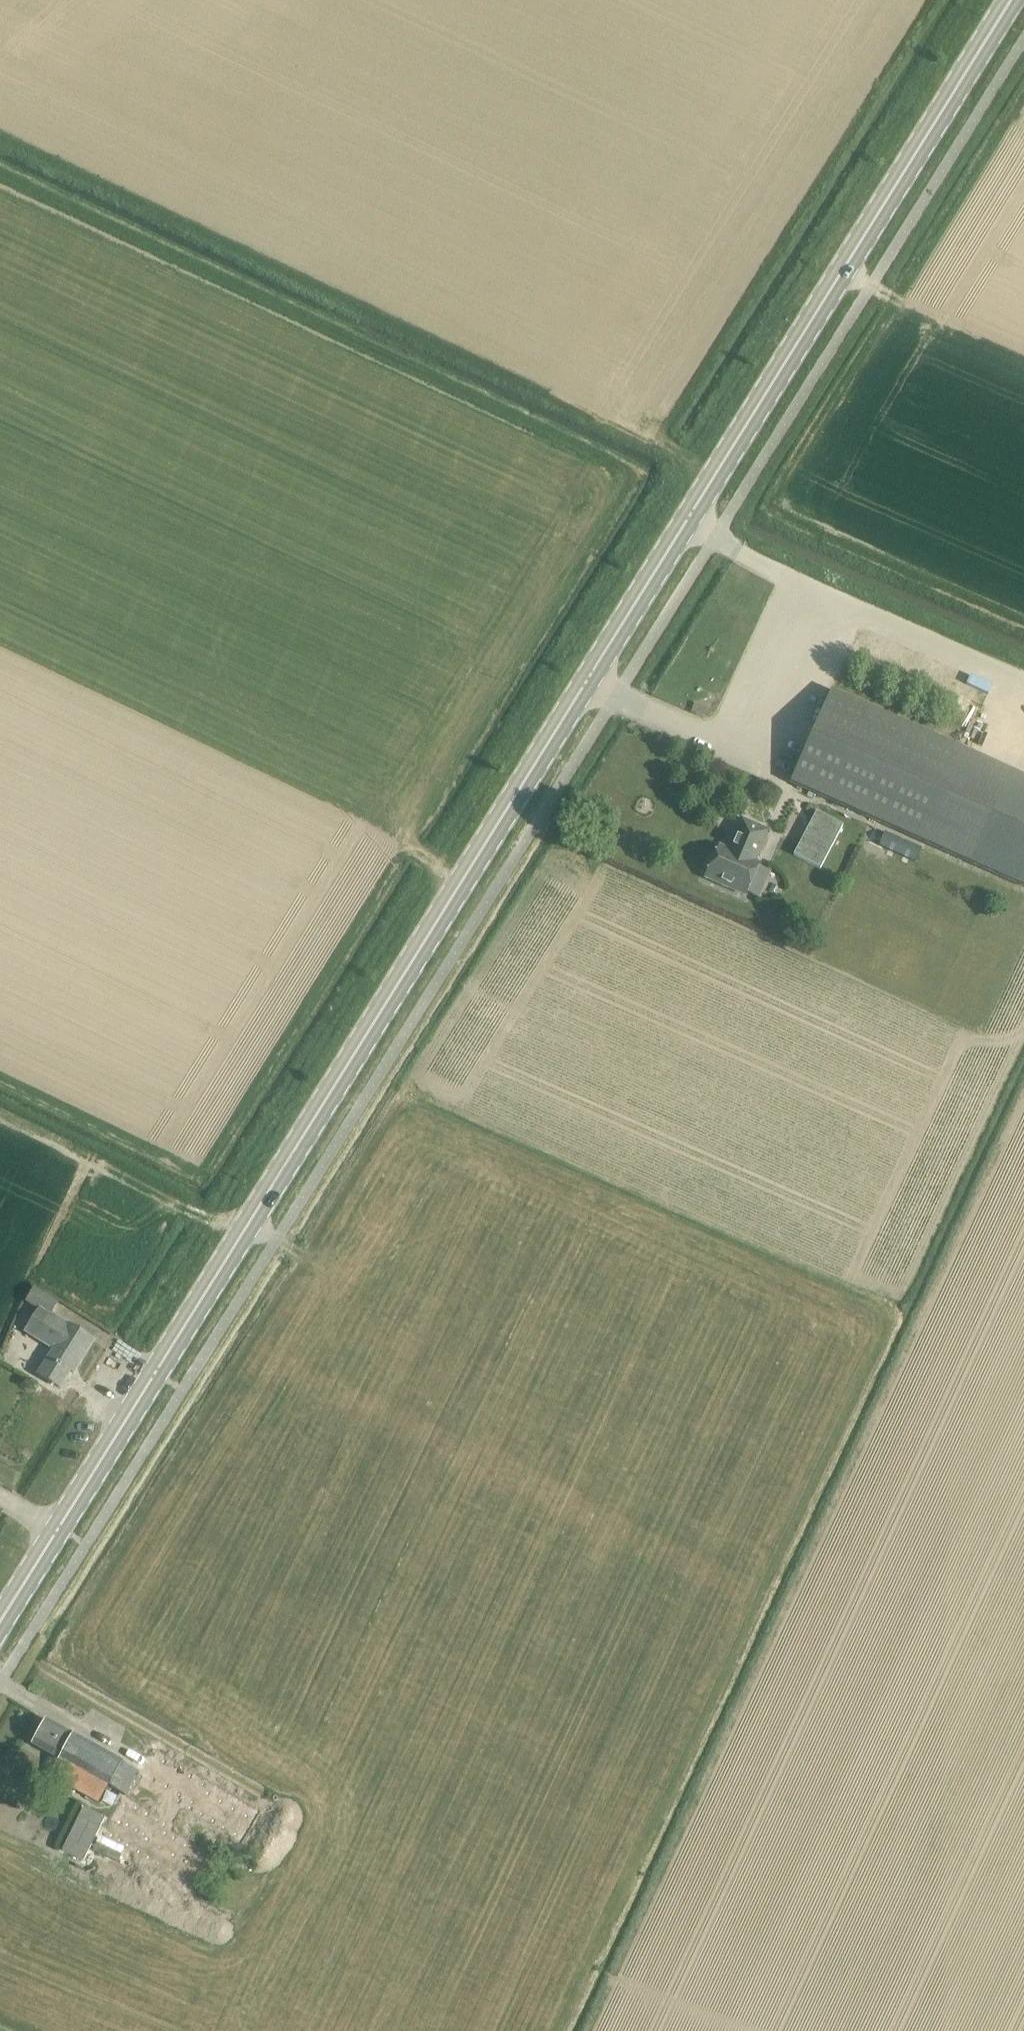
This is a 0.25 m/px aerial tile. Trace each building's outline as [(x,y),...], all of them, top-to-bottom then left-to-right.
[(791,782),(1023,886),(1023,776),(831,690),(791,782)] [(719,846),(718,847),(705,877),(746,895),(760,864),(755,862),(768,831),(742,819),(728,850),(719,846)] [(885,831),(879,845),(916,861),(922,848),(885,831)] [(39,1374),(42,1376),(59,1387),(75,1362),(79,1364),(94,1340),(70,1325),(69,1325),(51,1314),(58,1302),(35,1288),(27,1300),(39,1308),(25,1331),(55,1349),(39,1374)] [(59,1784),(61,1780),(99,1802),(109,1785),(126,1795),(139,1771),(63,1729),(46,1719),(32,1743),(60,1759),(48,1778),(59,1784)] [(202,1784),(157,1760),(148,1778),(174,1791),(171,1798),(233,1830),(243,1811),(200,1788),(202,1784)] [(60,1851),(82,1862),(103,1817),(81,1807),(60,1851)] [(130,1859),(143,1866),(197,1891),(209,1868),(186,1856),(191,1847),(135,1820),(126,1839),(127,1839),(137,1844),(130,1859)] [(92,1851),(117,1861),(127,1839),(102,1829),(92,1851)]
